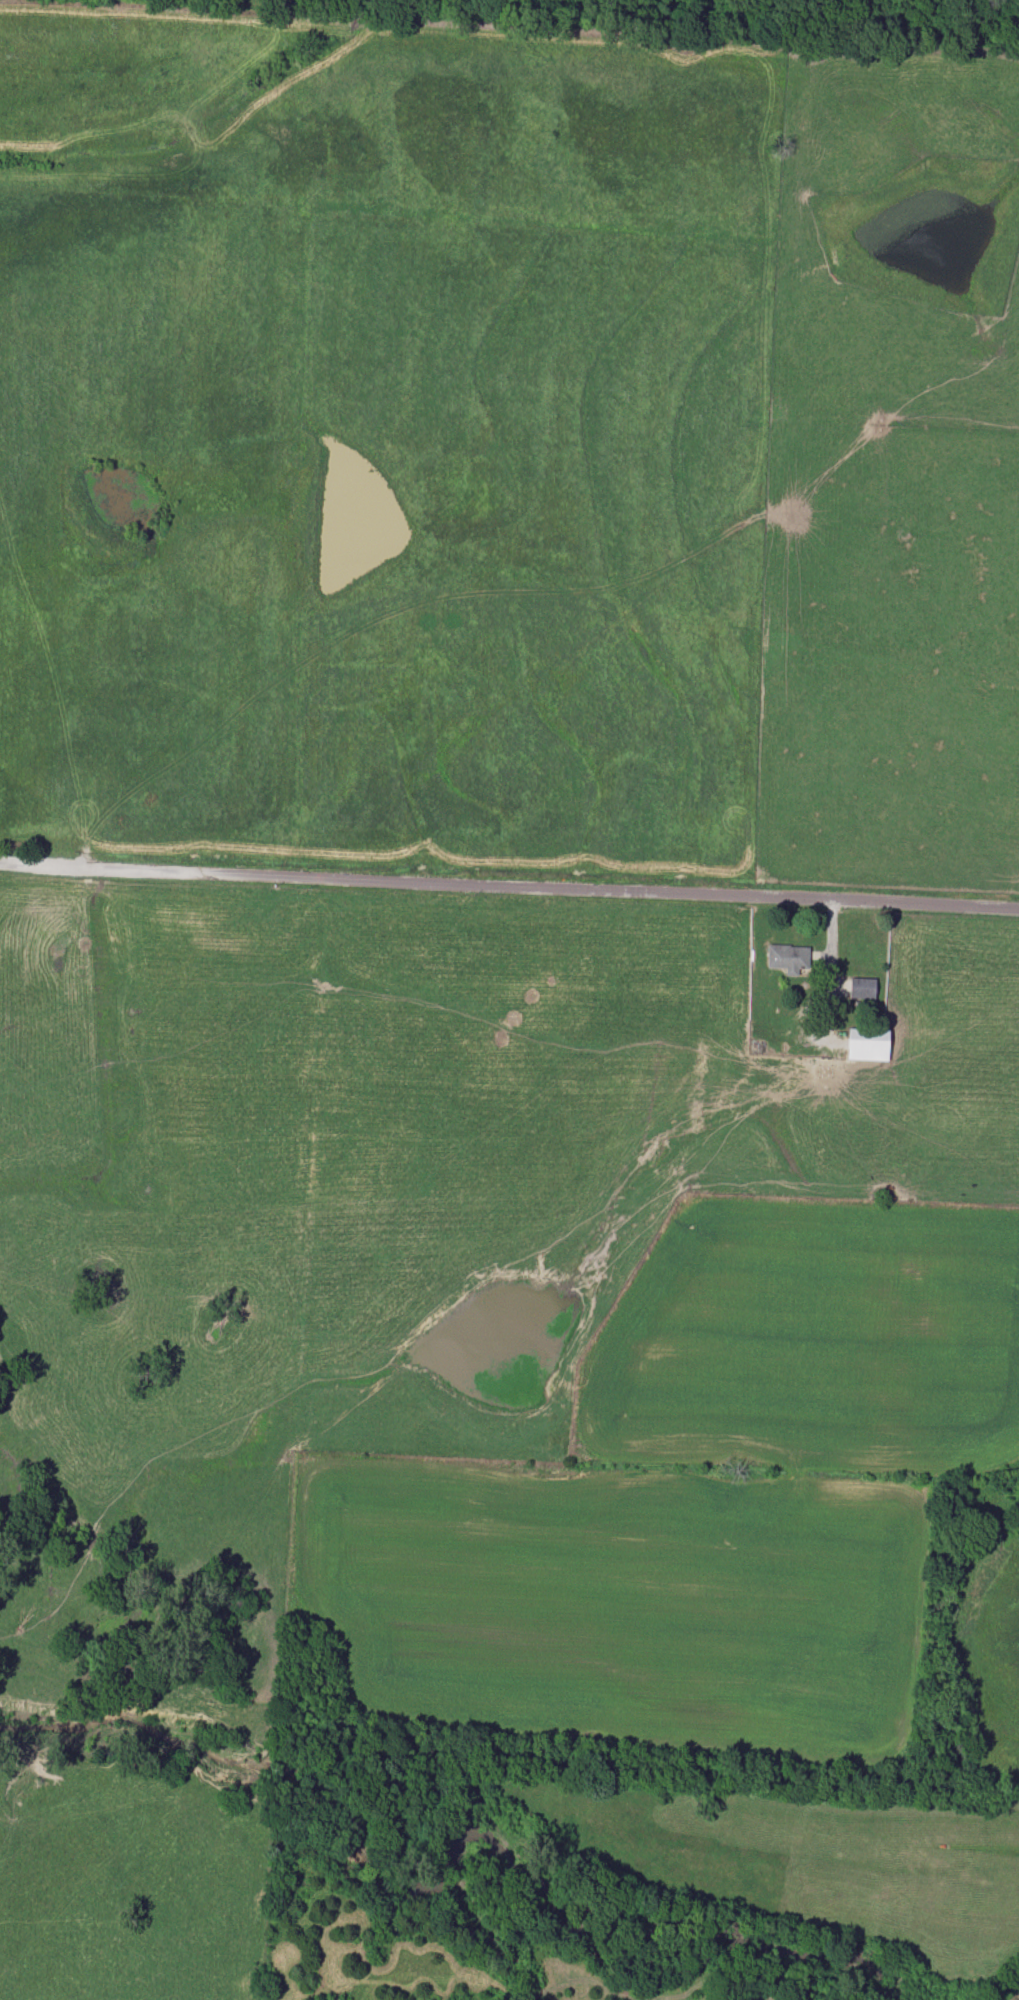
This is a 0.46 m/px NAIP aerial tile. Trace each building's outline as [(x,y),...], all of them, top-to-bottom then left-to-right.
[(766,967),(785,968),(785,975),(797,976),(797,967),(807,968),(808,946),(767,945),(766,967)] [(875,978),(849,978),(849,998),(874,998),(875,978)] [(847,1059),(887,1060),(888,1030),(848,1028),(847,1059)]
